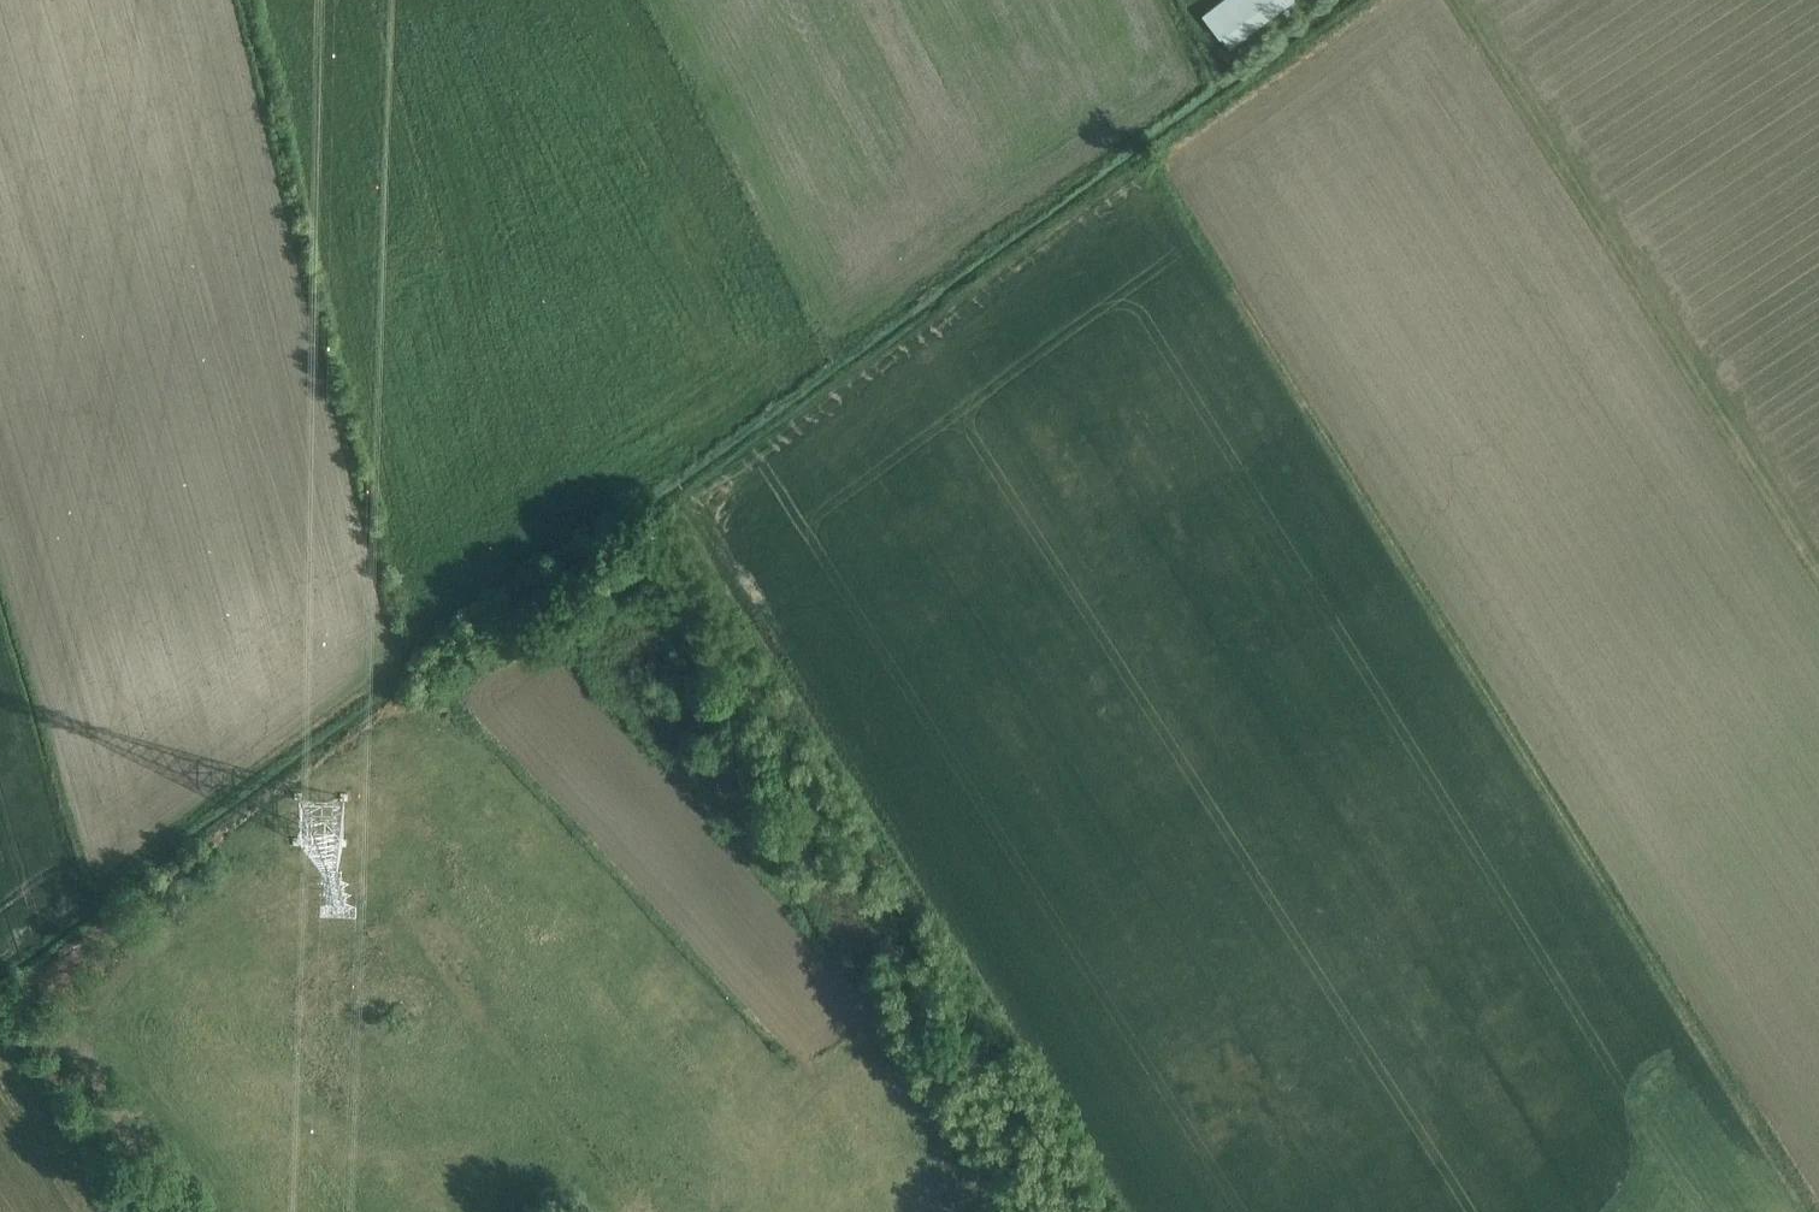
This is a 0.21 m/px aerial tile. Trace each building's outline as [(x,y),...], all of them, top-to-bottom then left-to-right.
[(1231,48),(1295,0),(1222,0),(1203,14),(1221,38),(1223,37),(1231,48)]
